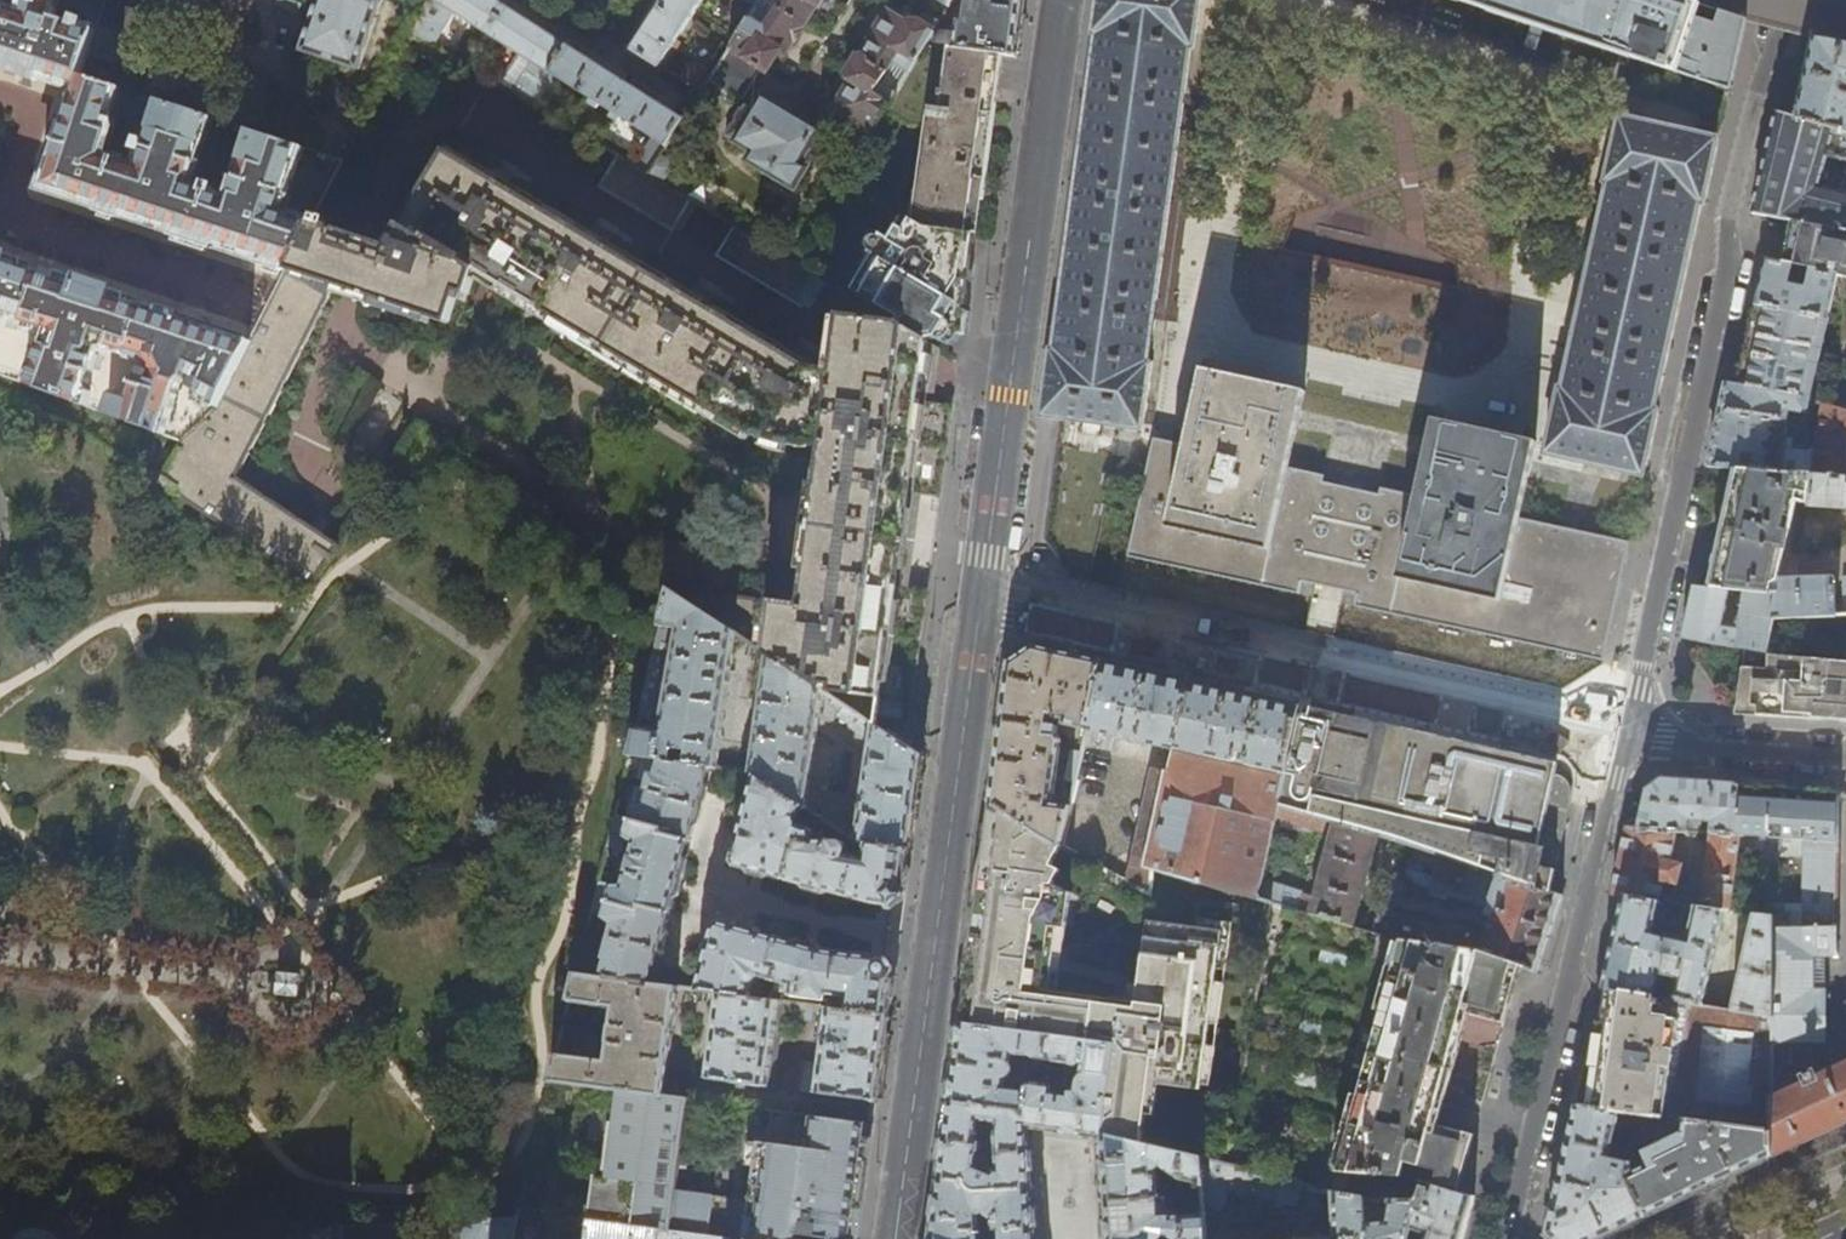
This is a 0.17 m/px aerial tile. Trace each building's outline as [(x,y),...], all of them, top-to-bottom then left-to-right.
[(30,73),(74,88),(40,190),(68,199),(140,223),(244,258),(285,271),(286,272),(309,225),(292,219),(282,219),(281,208),(285,197),(287,198),(304,148),(249,131),(228,191),(231,198),(228,206),(222,204),(223,199),(191,189),(189,192),(183,190),(185,182),(193,178),(213,119),(157,101),(143,148),(144,148),(139,163),(128,168),(126,162),(102,155),(107,139),(116,142),(119,135),(102,129),(106,116),(111,117),(120,88),(78,74),(93,30),(52,16),(58,0),(26,0),(23,10),(0,2),(0,63),(30,73)] [(195,14),(200,0),(153,0),(195,14)] [(304,51),(360,68),(383,0),(321,0),(304,51)] [(665,145),(683,117),(498,0),(440,0),(665,145)] [(630,49),(658,67),(700,0),(661,0),(630,49)] [(740,102),(761,70),(765,73),(778,53),(783,56),(816,6),(818,8),(823,0),(786,0),(774,20),(755,7),(707,80),(740,102)] [(962,21),(958,20),(956,31),(935,29),(934,31),(927,43),(1000,53),(1017,56),(1021,26),(1025,0),(965,0),(962,21)] [(1142,429),(1151,363),(1148,362),(1159,280),(1190,47),(1193,47),(1199,0),(1098,0),(1094,34),(1097,34),(1082,145),(1079,165),(1071,225),(1054,350),(1051,349),(1050,357),(1045,396),(1042,416),(1061,418),(1142,429)] [(1730,89),(1746,18),(1690,0),(1461,0),(1730,89)] [(105,23),(142,36),(149,16),(111,3),(105,23)] [(927,43),(934,31),(918,22),(905,23),(887,12),(845,78),(850,80),(832,110),(870,134),(885,109),(896,93),(878,82),(891,61),(909,72),(927,43)] [(401,44),(449,72),(458,58),(409,28),(401,44)] [(1798,118),(1845,132),(1845,42),(1816,37),(1808,74),(1798,118)] [(999,55),(1000,53),(927,43),(909,72),(896,93),(885,109),(910,125),(927,127),(916,220),(927,226),(976,234),(980,204),(994,99),(999,55)] [(748,159),(794,187),(807,166),(800,162),(821,128),(764,95),(737,140),(753,151),(748,159)] [(1798,118),(1777,112),(1764,164),(1752,212),(1793,221),(1845,232),(1845,194),(1819,188),(1826,157),(1845,162),(1845,132),(1798,118)] [(1545,454),(1644,477),(1659,409),(1656,408),(1701,204),(1704,205),(1719,137),(1621,117),(1606,183),(1609,184),(1569,360),(1563,388),(1560,388),(1545,454)] [(388,250),(309,225),(286,272),(251,341),(220,403),(182,441),(171,461),(159,482),(312,582),(338,543),(236,473),(333,286),(448,323),(459,289),(467,291),(475,268),(753,435),(755,433),(765,439),(776,442),(822,446),(801,604),(711,591),(700,607),(709,614),(736,632),(768,653),(823,690),(847,705),(907,745),(925,605),(927,589),(895,583),(907,493),(940,498),(952,406),(921,401),(929,340),(900,322),(840,315),(833,370),(807,367),(814,355),(795,343),(790,351),(710,303),(715,296),(695,284),(691,291),(609,242),(614,235),(593,223),(589,230),(510,182),(515,174),(492,161),(487,169),(448,146),(393,236),(388,250)] [(690,197),(661,179),(648,172),(617,153),(598,185),(671,229),(690,197)] [(659,154),(648,172),(661,179),(669,167),(669,159),(659,154)] [(916,220),(900,210),(886,234),(881,231),(877,231),(872,232),(867,237),(866,241),(867,247),(870,251),(874,253),(851,293),(900,322),(929,340),(944,349),(952,334),(957,324),(956,324),(966,304),(972,263),(976,234),(927,226),(916,220)] [(1793,221),(1789,242),(1784,263),(1796,265),(1812,269),(1839,274),(1845,276),(1845,232),(1793,221)] [(251,341),(250,340),(195,322),(128,300),(129,295),(101,286),(60,272),(59,277),(25,265),(27,261),(0,252),(0,315),(25,324),(24,327),(50,336),(47,347),(42,349),(29,388),(87,409),(93,392),(89,381),(94,369),(101,371),(108,351),(132,359),(136,367),(131,381),(133,382),(128,397),(115,392),(107,416),(141,427),(165,435),(177,395),(176,393),(181,378),(185,376),(202,384),(197,392),(220,403),(251,341)] [(1791,283),(1796,265),(1784,263),(1767,261),(1756,309),(1748,344),(1739,385),(1810,399),(1839,274),(1812,269),(1808,287),(1791,283)] [(1533,641),(1606,657),(1625,569),(1630,547),(1514,522),(1530,450),(1531,443),(1425,420),(1409,490),(1373,483),(1371,495),(1355,492),(1357,482),(1333,477),(1331,487),(1315,483),(1318,471),(1281,463),(1297,390),(1197,369),(1181,444),(1149,437),(1124,552),(1131,553),(1178,563),(1287,587),(1289,576),(1299,578),(1354,590),(1351,601),(1362,604),(1446,622),(1533,641)] [(1720,418),(1709,466),(1739,468),(1813,473),(1845,475),(1845,407),(1810,399),(1739,385),(1727,383),(1720,418)] [(1810,503),(1813,473),(1739,468),(1735,488),(1724,536),(1720,555),(1713,588),(1728,589),(1746,591),(1771,593),(1771,584),(1780,579),(1795,499),(1810,503)] [(1813,473),(1810,503),(1845,506),(1845,475),(1813,473)] [(1780,579),(1771,584),(1771,593),(1778,594),(1774,617),(1845,615),(1845,575),(1842,575),(1844,607),(1836,607),(1834,577),(1780,579)] [(1721,627),(1728,589),(1713,588),(1704,587),(1694,586),(1690,604),(1683,638),(1699,640),(1746,646),(1745,652),(1768,654),(1774,617),(1778,594),(1771,593),(1746,591),(1738,629),(1721,627)] [(709,614),(700,607),(671,588),(630,756),(661,760),(711,767),(718,768),(736,632),(709,614)] [(1086,730),(1103,660),(1067,652),(1034,645),(1009,662),(1004,704),(999,734),(990,802),(1058,844),(1068,805),(1052,803),(1060,738),(1057,734),(1055,733),(1057,725),(1048,723),(1049,716),(1063,719),(1062,724),(1086,730)] [(823,690),(768,653),(759,715),(753,714),(752,727),(757,728),(751,773),(755,775),(804,807),(808,810),(823,690)] [(1773,655),(1768,714),(1830,719),(1845,720),(1845,661),(1773,655)] [(1150,671),(1103,660),(1086,730),(1083,743),(1110,750),(1114,736),(1174,750),(1190,680),(1150,671)] [(1250,693),(1190,680),(1174,750),(1145,871),(1153,873),(1153,869),(1256,897),(1260,881),(1274,819),(1277,806),(1284,777),(1298,715),(1301,705),(1250,693)] [(907,745),(847,705),(840,717),(852,724),(850,728),(870,746),(865,780),(858,778),(855,798),(828,794),(824,821),(826,822),(857,842),(911,849),(917,803),(921,775),(923,756),(907,745)] [(1318,719),(1298,715),(1284,777),(1277,806),(1387,837),(1414,846),(1550,892),(1553,878),(1556,868),(1554,867),(1556,861),(1571,802),(1568,783),(1567,781),(1566,780),(1563,777),(1556,774),(1558,763),(1529,756),(1320,709),(1318,719)] [(1063,778),(1074,781),(1081,753),(1069,751),(1063,778)] [(691,841),(711,767),(661,760),(658,774),(652,773),(647,791),(650,793),(647,804),(638,804),(620,800),(616,814),(665,826),(665,828),(664,833),(691,841)] [(796,819),(804,807),(755,775),(732,860),(735,865),(786,879),(795,851),(799,852),(802,841),(813,844),(814,841),(817,836),(813,832),(813,829),(798,824),(796,819)] [(1645,806),(1639,829),(1678,831),(1687,831),(1688,819),(1694,820),(1693,824),(1700,824),(1700,820),(1713,821),(1713,833),(1736,834),(1740,785),(1702,782),(1663,779),(1648,790),(1645,806)] [(1740,785),(1736,834),(1770,836),(1773,815),(1785,816),(1784,827),(1779,827),(1778,837),(1806,839),(1837,841),(1838,792),(1804,790),(1786,788),(1740,785)] [(1058,844),(990,802),(977,901),(961,1023),(1051,1036),(1115,1044),(1103,1134),(1139,1143),(1143,1117),(1150,1117),(1155,1087),(1203,1093),(1225,933),(1150,922),(1141,987),(1132,986),(1130,1000),(1117,999),(1116,1001),(1061,993),(1074,896),(1057,887),(1062,866),(1053,864),(1058,844)] [(1550,892),(1414,846),(1403,881),(1430,890),(1428,894),(1448,900),(1449,895),(1494,910),(1486,936),(1456,927),(1453,932),(1424,924),(1424,925),(1380,911),(1378,919),(1356,915),(1376,841),(1385,843),(1387,837),(1277,806),(1274,819),(1331,833),(1314,896),(1260,881),(1256,897),(1285,905),(1393,936),(1481,950),(1520,965),(1538,971),(1550,935),(1562,897),(1550,892)] [(671,913),(691,841),(664,833),(665,828),(665,826),(616,814),(608,849),(623,853),(628,836),(637,842),(625,886),(616,886),(615,876),(602,873),(596,898),(643,911),(645,905),(671,913)] [(1678,831),(1639,829),(1627,829),(1620,859),(1613,893),(1624,895),(1660,903),(1665,882),(1678,885),(1683,864),(1671,861),(1678,831)] [(1770,836),(1736,834),(1713,833),(1710,907),(1724,909),(1730,910),(1737,862),(1776,866),(1778,837),(1770,836)] [(907,879),(911,849),(857,842),(856,848),(847,850),(847,848),(846,844),(844,842),(842,840),(821,840),(817,836),(814,841),(813,844),(802,841),(799,852),(795,851),(786,879),(873,902),(890,903),(905,893),(907,879)] [(1835,927),(1837,841),(1806,839),(1803,914),(1773,914),(1772,916),(1772,929),(1833,927),(1835,927)] [(1671,904),(1660,903),(1624,895),(1616,931),(1603,988),(1608,988),(1772,1016),(1772,929),(1772,916),(1753,913),(1734,1003),(1703,998),(1724,909),(1710,907),(1688,905),(1682,938),(1670,935),(1669,939),(1654,935),(1657,923),(1667,925),(1671,904)] [(643,911),(596,898),(592,913),(608,917),(615,923),(605,958),(608,959),(602,978),(652,984),(671,913),(645,905),(643,911)] [(1517,978),(1520,965),(1481,950),(1393,936),(1285,905),(1282,917),(1296,921),(1243,1106),(1235,1169),(1316,1190),(1335,1194),(1345,1196),(1350,1177),(1359,1177),(1360,1173),(1387,1175),(1383,1200),(1417,1200),(1418,1195),(1420,1180),(1435,1185),(1458,1192),(1461,1181),(1474,1134),(1433,1123),(1436,1112),(1464,1012),(1504,1023),(1517,978)] [(762,976),(776,981),(779,967),(773,965),(780,938),(720,921),(715,924),(699,990),(718,993),(750,997),(753,983),(762,976)] [(1833,927),(1772,929),(1772,1016),(1772,1042),(1788,1042),(1825,1041),(1825,991),(1813,991),(1814,956),(1834,956),(1833,927)] [(779,967),(776,981),(793,985),(792,997),(829,1001),(829,1008),(889,1015),(890,1001),(892,989),(895,971),(883,957),(823,950),(780,938),(773,965),(779,967)] [(309,971),(285,968),(282,991),(306,993),(309,971)] [(676,987),(652,984),(602,978),(578,974),(571,1003),(615,1010),(608,1060),(559,1053),(552,1081),(665,1096),(680,988),(676,987)] [(1772,1042),(1772,1016),(1608,988),(1608,990),(1603,1009),(1585,1073),(1576,1106),(1644,1114),(1656,1115),(1687,1119),(1772,1128),(1772,1096),(1772,1042)] [(799,1004),(750,997),(718,993),(707,1079),(768,1087),(769,1078),(775,1078),(784,1011),(797,1013),(799,1004)] [(881,1069),(889,1015),(829,1008),(821,1007),(813,1063),(803,1062),(799,1092),(877,1101),(881,1069)] [(1051,1036),(961,1023),(955,1067),(950,1100),(1026,1111),(1028,1083),(1020,1082),(1020,1089),(1006,1087),(1007,1076),(1010,1075),(1012,1073),(1015,1068),(1015,1065),(1013,1060),(1014,1053),(1030,1055),(1038,1060),(1047,1061),(1051,1036)] [(1115,1044),(1051,1036),(1047,1061),(1085,1067),(1084,1075),(1081,1079),(1079,1090),(1063,1088),(1062,1094),(1054,1093),(1054,1086),(1028,1083),(1026,1111),(1027,1123),(1029,1124),(1064,1128),(1101,1133),(1103,1134),(1115,1044)] [(1788,1072),(1788,1042),(1772,1042),(1772,1096),(1782,1092),(1782,1072),(1788,1072)] [(1815,1076),(1808,1080),(1782,1092),(1772,1096),(1772,1128),(1772,1157),(1845,1122),(1845,1062),(1815,1076)] [(1805,1074),(1808,1080),(1815,1076),(1812,1071),(1805,1074)] [(665,1096),(552,1081),(518,1221),(514,1238),(589,1238),(591,1220),(662,1229),(670,1231),(676,1191),(688,1099),(665,1096)] [(940,1177),(966,1181),(968,1184),(971,1188),(976,1189),(1032,1188),(1031,1163),(1029,1124),(1027,1123),(1026,1111),(950,1100),(940,1177)] [(1576,1106),(1563,1164),(1547,1233),(1555,1238),(1598,1238),(1617,1230),(1646,1216),(1630,1179),(1634,1163),(1610,1158),(1616,1135),(1622,1136),(1624,1127),(1640,1131),(1644,1114),(1576,1106)] [(865,1191),(874,1123),(774,1110),(769,1145),(761,1144),(754,1186),(763,1188),(761,1204),(676,1191),(670,1231),(730,1238),(733,1238),(859,1238),(865,1191)] [(1656,1115),(1644,1114),(1640,1131),(1634,1163),(1630,1179),(1646,1216),(1674,1203),(1772,1157),(1772,1128),(1687,1119),(1685,1134),(1690,1145),(1657,1161),(1653,1153),(1648,1155),(1656,1115)] [(1206,1213),(1203,1161),(1139,1143),(1103,1134),(1101,1133),(1106,1209),(1108,1238),(1207,1238),(1206,1213)] [(1316,1190),(1235,1169),(1203,1161),(1206,1213),(1231,1212),(1235,1197),(1301,1214),(1319,1212),(1316,1190)] [(940,1177),(935,1218),(932,1238),(981,1238),(980,1211),(985,1211),(995,1215),(996,1228),(1002,1228),(1002,1238),(1036,1238),(1035,1228),(1032,1188),(976,1189),(971,1188),(968,1184),(966,1181),(940,1177)] [(1458,1192),(1435,1185),(1432,1199),(1418,1195),(1417,1200),(1411,1238),(1462,1238),(1468,1218),(1471,1207),(1474,1197),(1458,1192)] [(1335,1194),(1337,1238),(1365,1238),(1363,1199),(1345,1196),(1335,1194)] [(1417,1200),(1383,1200),(1370,1200),(1363,1199),(1365,1238),(1411,1238),(1417,1200)] [(662,1229),(591,1220),(589,1238),(660,1238),(662,1229)] [(518,1221),(463,1223),(463,1238),(514,1238),(518,1221)] [(670,1231),(662,1229),(660,1238),(730,1238),(670,1231)]
